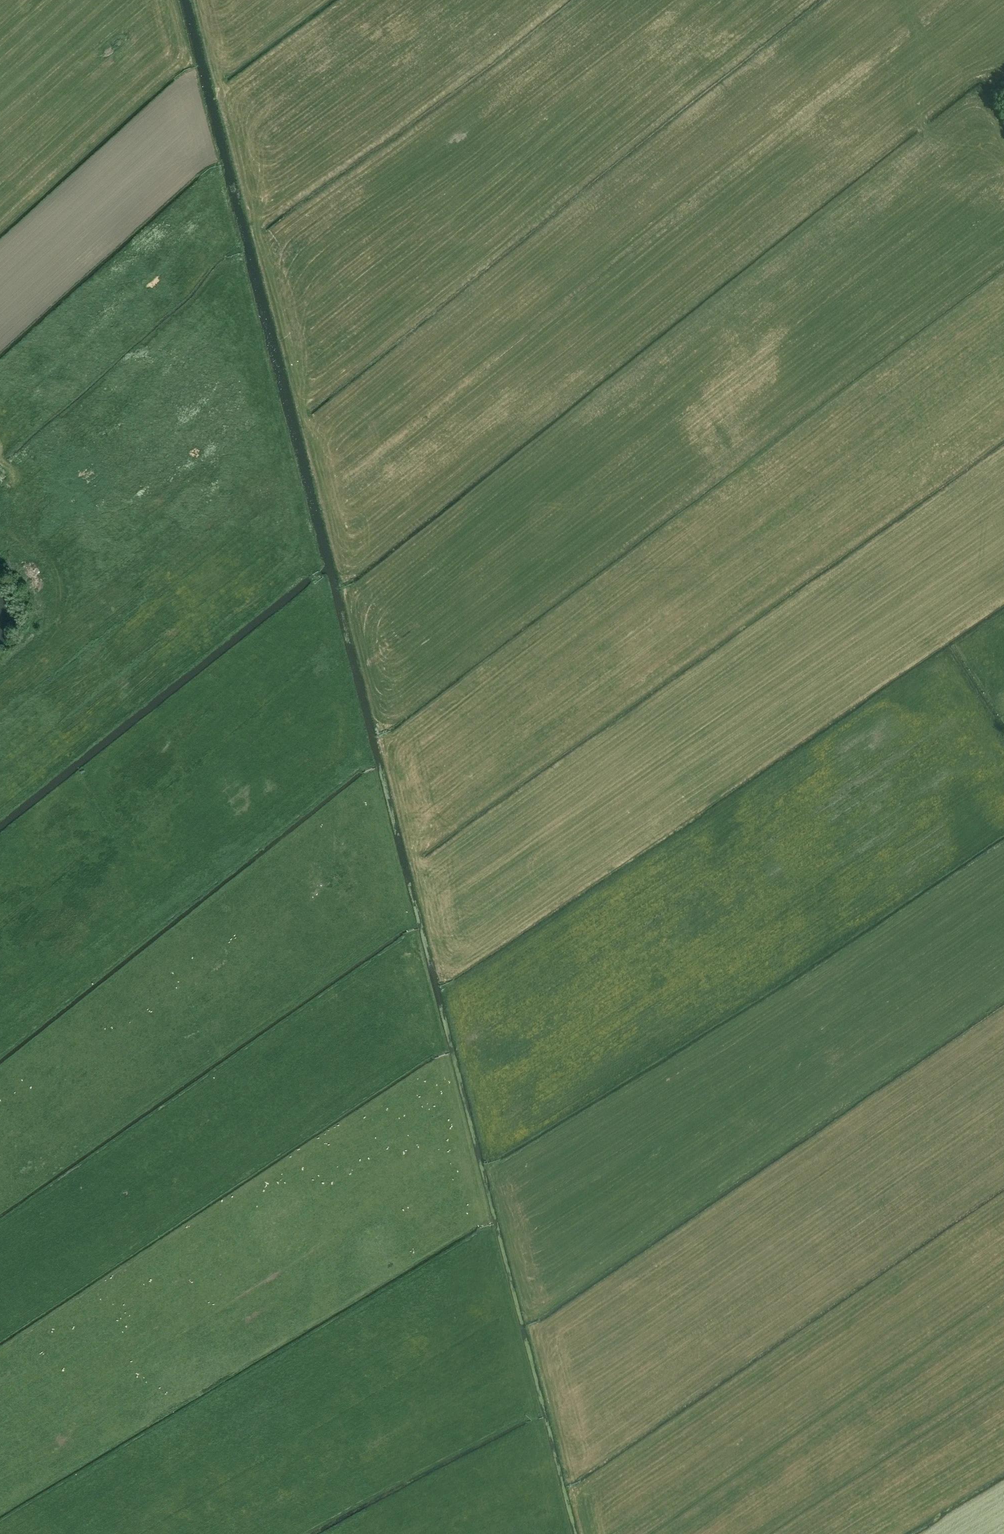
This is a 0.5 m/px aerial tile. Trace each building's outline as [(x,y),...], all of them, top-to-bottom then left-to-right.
[(399,911),(389,914),(392,923),(401,920),(399,911)]
